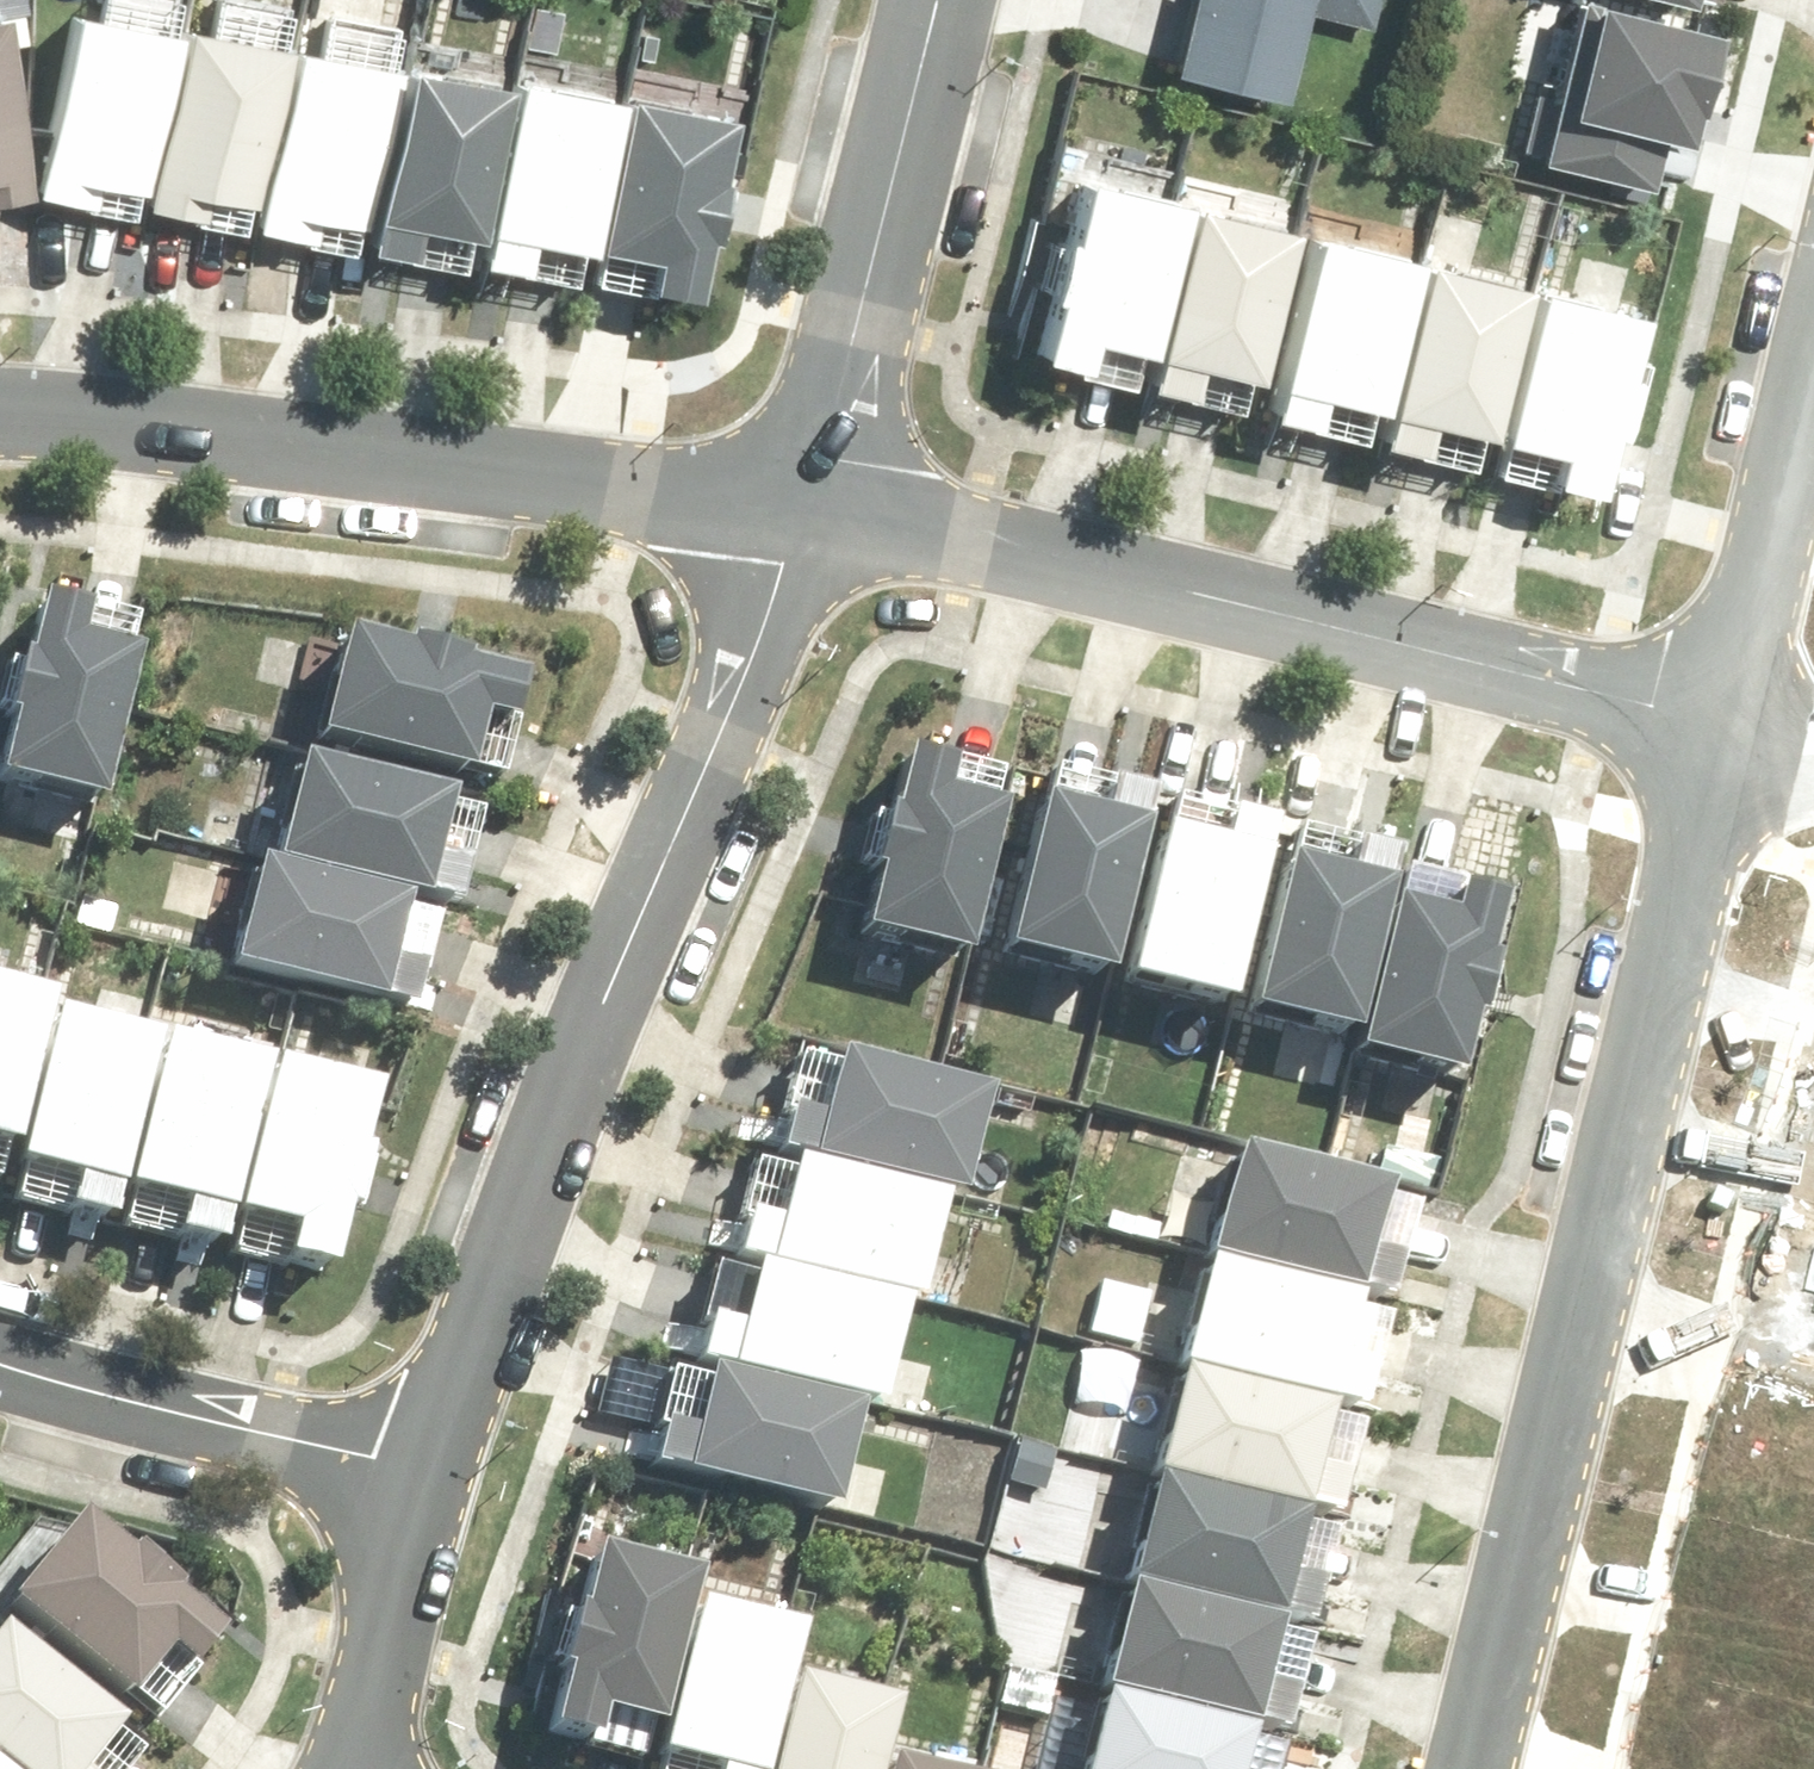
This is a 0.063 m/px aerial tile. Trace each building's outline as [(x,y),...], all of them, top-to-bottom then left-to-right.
[(1191,62),(1307,91),(1328,9),(1385,23),(1391,0),(1207,0),(1191,62)] [(195,22),(86,1),(49,186),(157,207),(195,22)] [(0,10),(0,198),(36,193),(10,9),(0,10)] [(1688,37),(1580,9),(1546,140),(1654,168),(1688,37)] [(301,37),(199,17),(162,199),(264,220),(301,37)] [(413,58),(307,36),(268,218),(375,241),(413,58)] [(537,69),(429,47),(391,234),(499,256),(537,69)] [(648,82),(541,61),(504,248),(612,269),(648,82)] [(758,97),(655,76),(617,261),(720,281),(758,97)] [(1149,210),(1050,185),(1004,367),(1102,392),(1149,210)] [(1260,237),(1156,210),(1108,397),(1211,423),(1260,237)] [(1277,238),(1227,428),(1332,456),(1382,265),(1277,238)] [(1494,290),(1386,264),(1339,452),(1447,479),(1494,290)] [(1619,320),(1502,290),(1452,485),(1569,515),(1619,320)] [(60,581),(11,763),(119,792),(159,642),(97,625),(106,593),(60,581)] [(367,614),(342,719),(523,762),(548,657),(367,614)] [(928,729),(878,912),(988,941),(1029,789),(968,773),(976,742),(928,729)] [(320,736),(294,842),(483,887),(509,782),(320,736)] [(1062,778),(1026,930),(1137,957),(1180,776),(1132,764),(1125,793),(1062,778)] [(1185,775),(1133,984),(1252,1013),(1304,804),(1185,775)] [(1315,803),(1262,1014),(1374,1042),(1427,831),(1315,803)] [(276,842),(251,949),(437,994),(463,887),(276,842)] [(1427,850),(1381,1033),(1483,1059),(1529,875),(1427,850)] [(0,956),(0,1181),(27,1188),(78,975),(0,956)] [(185,1016),(82,991),(31,1192),(134,1217),(185,1016)] [(298,1039),(194,1013),(146,1205),(250,1231),(298,1039)] [(827,1026),(800,1138),(987,1182),(1014,1071),(827,1026)] [(404,1066),(303,1041),(257,1226),(358,1251),(404,1066)] [(777,1136),(751,1241),(942,1287),(967,1182),(777,1136)] [(1232,1156),(1207,1253),(1370,1295),(1379,1258),(1359,1253),(1375,1193),(1232,1156)] [(938,1298),(785,1261),(769,1324),(737,1316),(727,1357),(911,1403),(938,1298)] [(1202,1264),(1177,1360),(1340,1403),(1350,1366),(1329,1361),(1345,1301),(1202,1264)] [(890,1402),(739,1366),(724,1428),(692,1420),(681,1463),(864,1507),(890,1402)] [(1175,1374),(1150,1471),(1313,1513),(1322,1477),(1302,1471),(1318,1411),(1175,1374)] [(1143,1483),(1118,1580),(1281,1622),(1290,1586),(1270,1580),(1285,1520),(1143,1483)] [(112,1520),(40,1605),(158,1702),(197,1655),(220,1673),(251,1636),(202,1595),(208,1589),(165,1553),(160,1559),(112,1520)] [(645,1547),(630,1543),(615,1604),(609,1603),(594,1662),(598,1663),(583,1723),(627,1734),(634,1707),(691,1721),(730,1569),(689,1559),(692,1551),(647,1539),(645,1547)] [(1123,1589),(1098,1686),(1261,1728),(1270,1691),(1250,1686),(1266,1626),(1123,1589)] [(732,1599),(693,1749),(748,1763),(746,1768),(796,1768),(833,1624),(732,1599)] [(0,1663),(0,1734),(43,1768),(114,1768),(113,1768),(153,1718),(33,1622),(0,1663)] [(826,1673),(803,1768),(910,1768),(928,1698),(826,1673)] [(1084,1768),(1236,1768),(1246,1730),(1103,1693),(1084,1768)] [(0,1740),(0,1768),(37,1768),(0,1740)] [(922,1753),(918,1768),(982,1768),(922,1753)]
